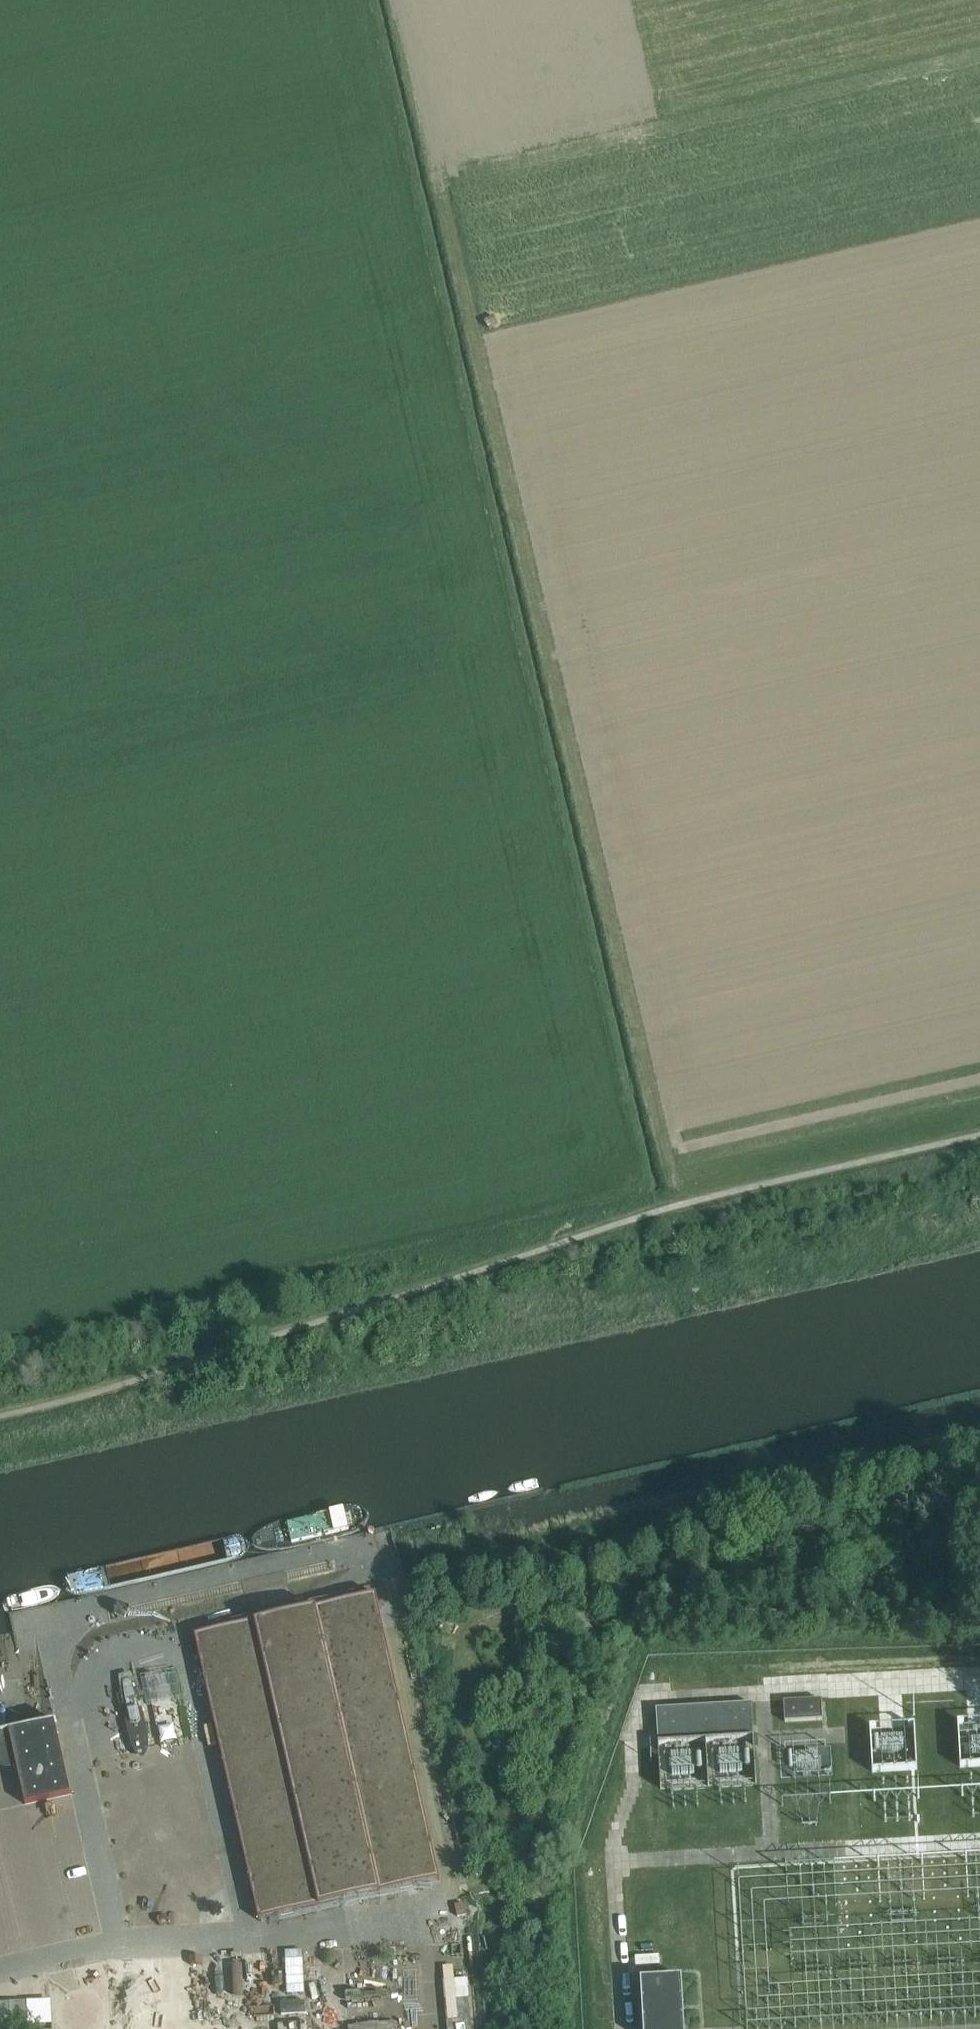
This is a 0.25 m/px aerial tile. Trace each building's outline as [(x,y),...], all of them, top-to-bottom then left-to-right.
[(376,1595),(193,1636),(258,1921),(440,1880),(376,1595)] [(784,1722),(822,1720),(821,1700),(783,1702),(784,1722)] [(657,1710),(659,1745),(755,1740),(753,1705),(657,1710)] [(55,1723),(8,1733),(24,1805),(71,1794),(55,1723)] [(680,1980),(641,1982),(644,2028),(683,2028),(680,1980)]
